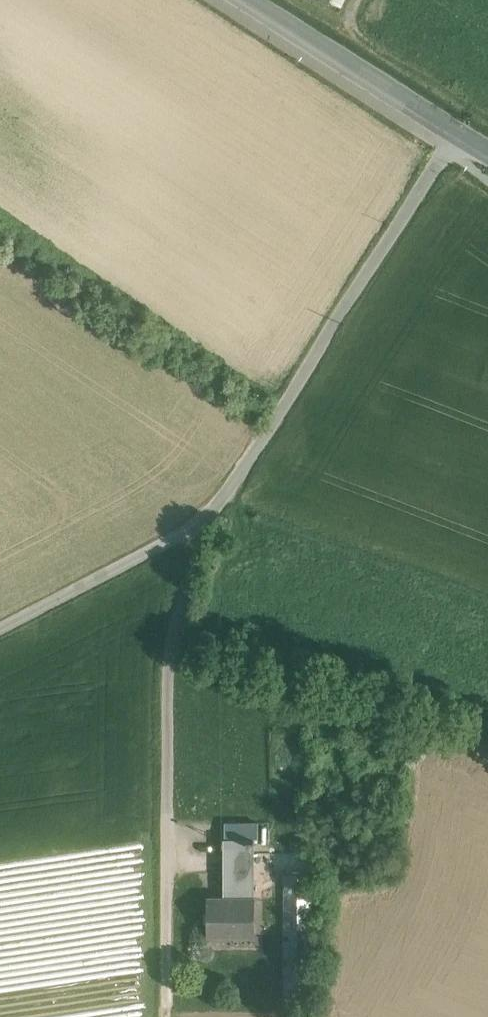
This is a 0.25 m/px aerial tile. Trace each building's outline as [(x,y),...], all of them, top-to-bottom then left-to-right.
[(258,822),(225,822),(224,837),(254,837),(259,837),(258,822)] [(254,837),(224,837),(224,885),(248,885),(254,885),(254,852),(254,837)] [(269,852),(254,852),(254,885),(284,885),(284,991),(312,991),(312,871),(399,871),(399,852),(360,852),(353,852),(314,852),(307,852),(269,852)] [(248,885),(224,885),(224,897),(208,897),(208,933),(254,933),(254,897),(248,897),(248,885)]
